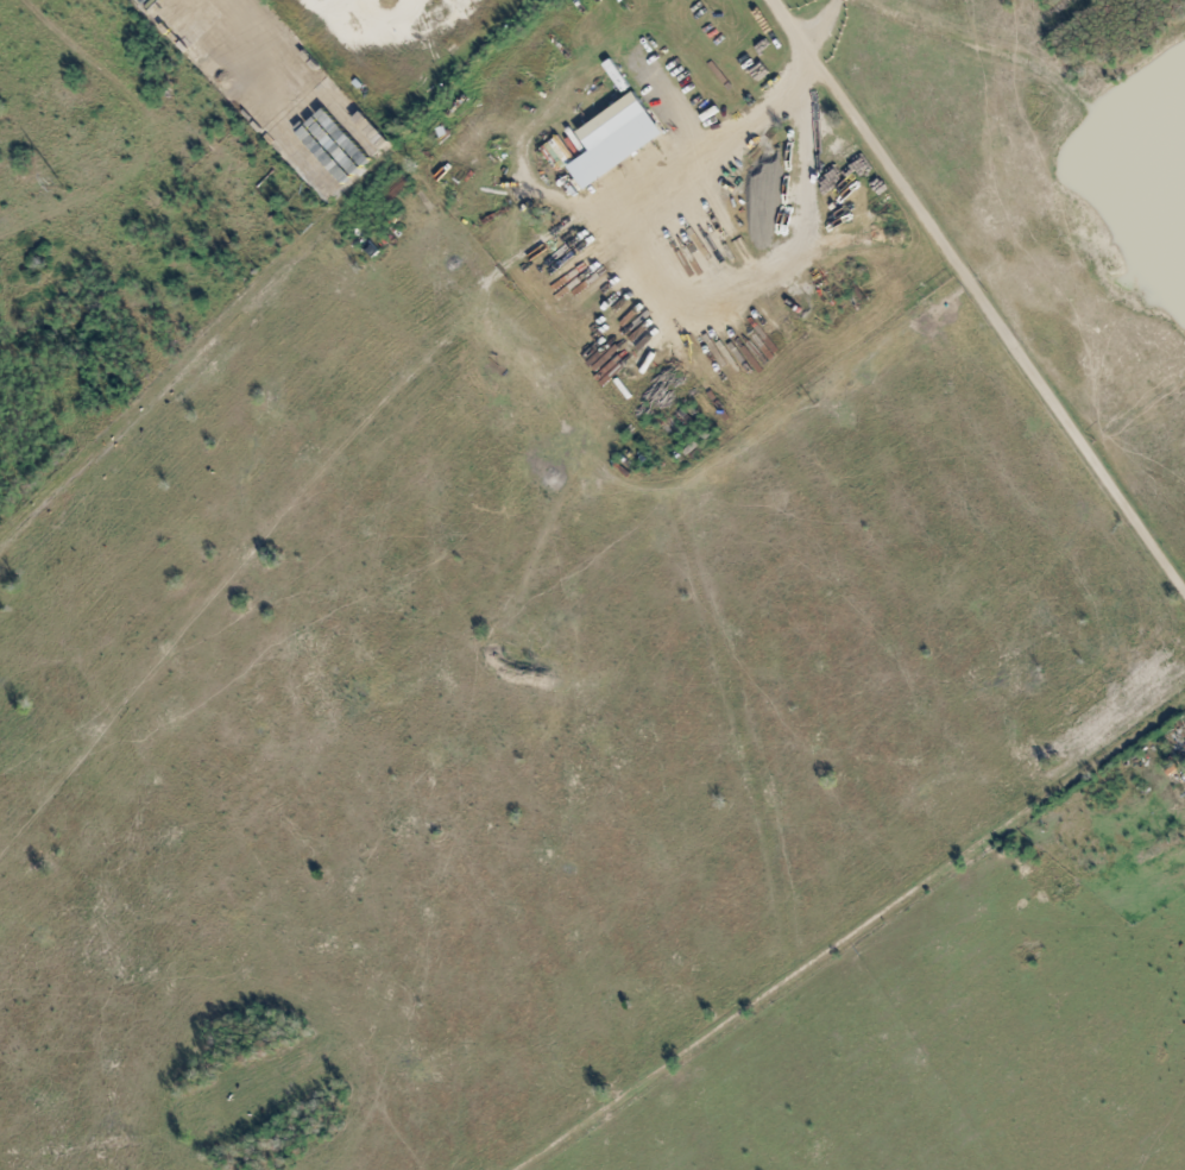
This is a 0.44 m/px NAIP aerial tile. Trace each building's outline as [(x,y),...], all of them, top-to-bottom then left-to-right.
[(666,136),(638,92),(579,130),(592,151),(570,166),(585,189),(666,136)]
